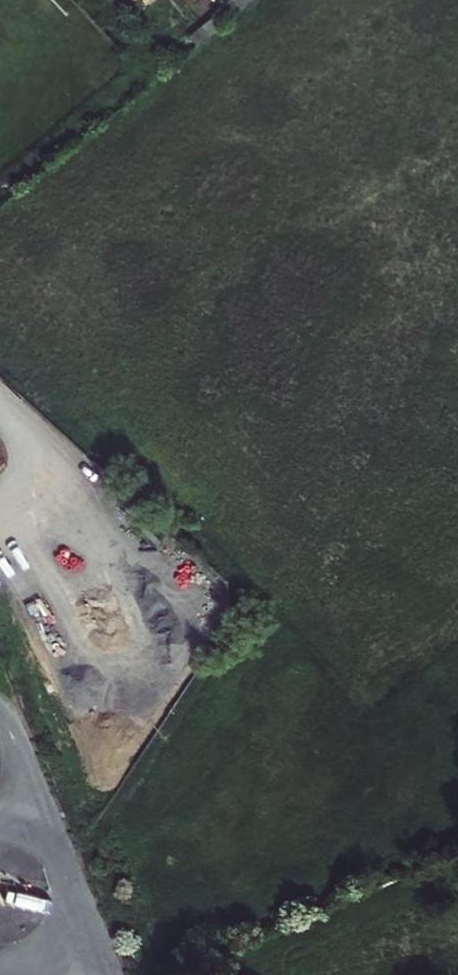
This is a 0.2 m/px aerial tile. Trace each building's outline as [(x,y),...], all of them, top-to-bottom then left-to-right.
[(218,2),(193,22),(202,33),(226,13),(218,2)]
